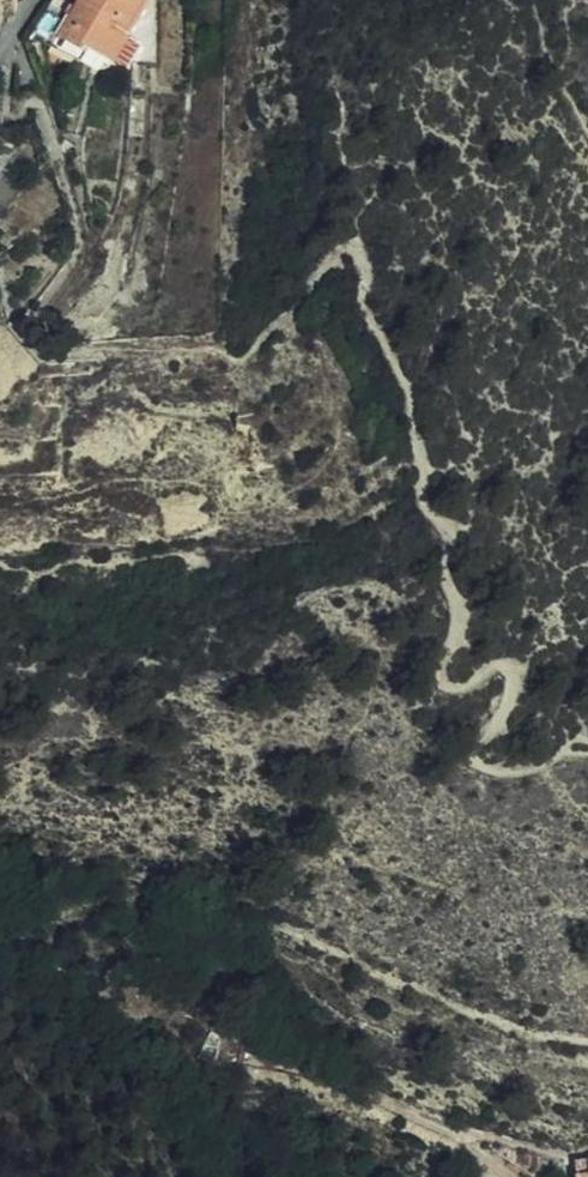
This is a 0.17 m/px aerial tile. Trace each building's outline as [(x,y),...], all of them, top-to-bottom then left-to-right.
[(142,0),(81,0),(58,36),(83,52),(86,46),(113,62),(129,36),(122,31),(142,0)] [(586,1162),(579,1164),(576,1167),(576,1173),(562,1175),(562,1176),(587,1176),(587,1163),(586,1162)]
